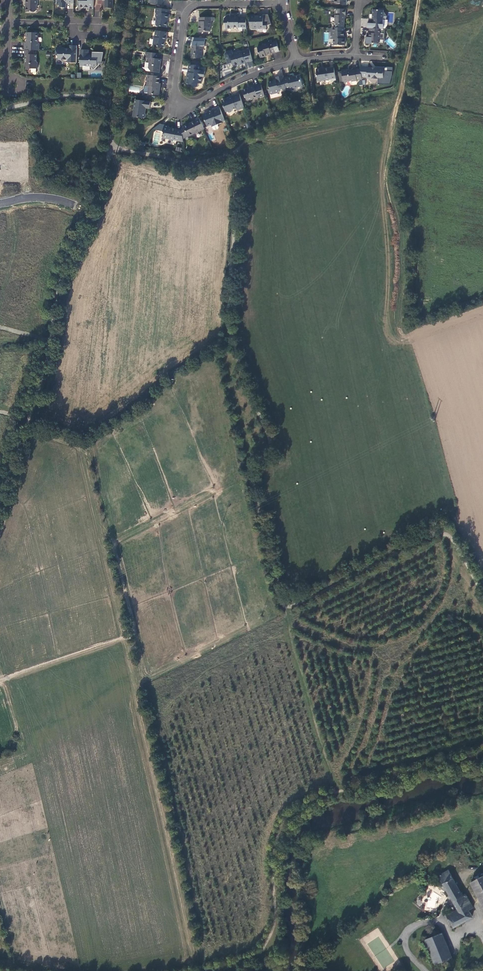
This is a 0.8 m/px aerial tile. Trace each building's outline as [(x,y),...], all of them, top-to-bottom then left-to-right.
[(26,3),(27,3),(27,10),(35,10),(36,9),(36,3),(38,3),(38,0),(26,0),(26,3)] [(168,12),(169,7),(155,6),(154,11),(155,11),(155,14),(156,16),(155,21),(156,24),(166,25),(167,17),(168,17),(168,12)] [(343,12),(343,6),(333,6),(333,12),(332,12),(332,19),(334,21),(342,21),(342,12),(343,12)] [(376,7),(370,7),(369,16),(371,16),(371,21),(364,20),(364,25),(367,25),(378,26),(381,26),(381,22),(380,22),(380,17),(381,17),(381,7),(376,7)] [(269,22),(266,13),(262,12),(256,14),(255,13),(253,14),(253,13),(248,13),(248,19),(250,20),(250,25),(255,25),(256,27),(259,27),(260,26),(265,25),(265,23),(269,22)] [(241,27),(244,27),(244,15),(237,15),(237,14),(231,14),(231,15),(227,15),(224,15),(222,16),(222,21),(224,22),(224,26),(230,26),(231,25),(237,25),(237,26),(241,27)] [(210,15),(197,15),(197,20),(198,20),(198,23),(197,23),(197,29),(209,29),(209,24),(210,24),(210,15)] [(343,29),(343,25),(330,25),(330,29),(329,29),(329,36),(332,36),(332,42),(343,42),(343,36),(342,36),(342,29),(343,29)] [(377,31),(378,26),(367,25),(367,30),(367,36),(365,37),(365,39),(366,41),(370,41),(373,40),(376,40),(377,36),(378,35),(378,31),(377,31)] [(165,37),(166,29),(154,28),(153,35),(152,35),(151,42),(155,42),(156,44),(163,44),(164,38),(165,37)] [(25,41),(25,48),(34,48),(39,48),(39,41),(38,41),(38,31),(27,31),(27,40),(25,41)] [(203,39),(191,39),(191,51),(190,51),(190,56),(201,56),(201,44),(203,44),(203,39)] [(278,48),(275,39),(267,41),(266,40),(261,42),(261,43),(256,45),(259,55),(265,53),(264,52),(278,48)] [(68,61),(77,61),(77,44),(74,44),(70,44),(70,48),(66,48),(64,46),(56,46),(56,53),(58,53),(58,57),(64,57),(66,59),(68,59),(68,61)] [(34,53),(34,48),(25,48),(25,57),(25,61),(27,64),(27,68),(31,68),(31,67),(37,67),(38,60),(37,60),(37,53),(34,53)] [(80,48),(80,64),(90,64),(93,68),(102,59),(102,52),(100,50),(92,50),(92,53),(88,53),(88,48),(85,48),(80,48)] [(248,60),(251,59),(248,48),(245,49),(241,50),(240,49),(236,50),(236,51),(231,53),(230,48),(225,50),(224,52),(227,62),(232,60),(233,64),(239,61),(240,62),(244,61),(244,60),(248,59),(248,60)] [(158,56),(158,51),(144,50),(143,55),(146,55),(146,60),(148,60),(147,65),(149,67),(152,68),(158,69),(159,63),(158,63),(158,60),(160,60),(160,56),(158,56)] [(198,68),(199,63),(188,63),(187,70),(188,71),(188,74),(186,74),(186,82),(190,82),(192,85),(193,84),(197,85),(197,81),(201,81),(201,74),(203,75),(204,68),(198,68)] [(371,65),(359,64),(359,66),(360,73),(366,73),(365,75),(376,75),(376,74),(381,74),(382,68),(382,65),(373,65),(373,66),(371,66),(371,65)] [(330,79),(335,78),(333,65),(320,67),(320,66),(315,67),(316,78),(330,76),(330,79)] [(340,69),(337,69),(338,80),(342,79),(343,80),(346,80),(348,78),(350,77),(350,78),(355,78),(355,77),(360,76),(360,73),(359,66),(353,67),(354,68),(346,69),(346,67),(340,67),(340,69)] [(152,77),(152,73),(147,72),(146,84),(148,84),(147,91),(158,92),(159,85),(158,84),(159,77),(152,77)] [(278,89),(285,87),(282,75),(281,73),(274,75),(275,79),(273,79),(272,78),(267,80),(268,85),(267,86),(268,91),(270,92),(277,91),(278,89)] [(290,74),(282,75),(285,87),(286,88),(289,87),(289,85),(292,85),(293,85),(301,83),(298,73),(291,75),(290,74)] [(256,95),(264,93),(260,82),(253,84),(253,83),(248,84),(248,85),(241,87),(243,93),(244,93),(245,98),(247,98),(250,97),(252,96),(256,94),(256,95)] [(240,105),(243,104),(238,91),(231,93),(231,96),(229,96),(228,96),(221,98),(224,109),(228,110),(231,109),(232,106),(235,105),(236,108),(240,106),(240,105)] [(150,99),(134,98),(134,101),(135,102),(135,105),(133,107),(132,114),(136,114),(137,115),(142,116),(145,114),(145,112),(144,111),(144,109),(145,108),(145,105),(149,106),(150,99)] [(220,118),(223,117),(218,104),(211,107),(211,110),(208,111),(208,110),(203,111),(202,113),(205,123),(210,121),(211,123),(216,121),(216,122),(221,120),(220,118)] [(187,133),(203,126),(198,115),(193,117),(194,119),(181,125),(181,128),(182,134),(187,132),(187,133)] [(177,139),(182,140),(182,136),(182,134),(181,128),(175,127),(175,126),(171,125),(170,127),(168,126),(167,125),(167,123),(163,123),(162,128),(164,130),(163,136),(169,137),(177,139)] [(449,870),(438,877),(457,910),(447,916),(454,928),(471,919),(473,917),(469,911),(473,908),(465,895),(463,896),(449,870)] [(471,882),(482,905),(482,876),(471,882)] [(442,933),(425,940),(435,964),(452,958),(442,933)]
